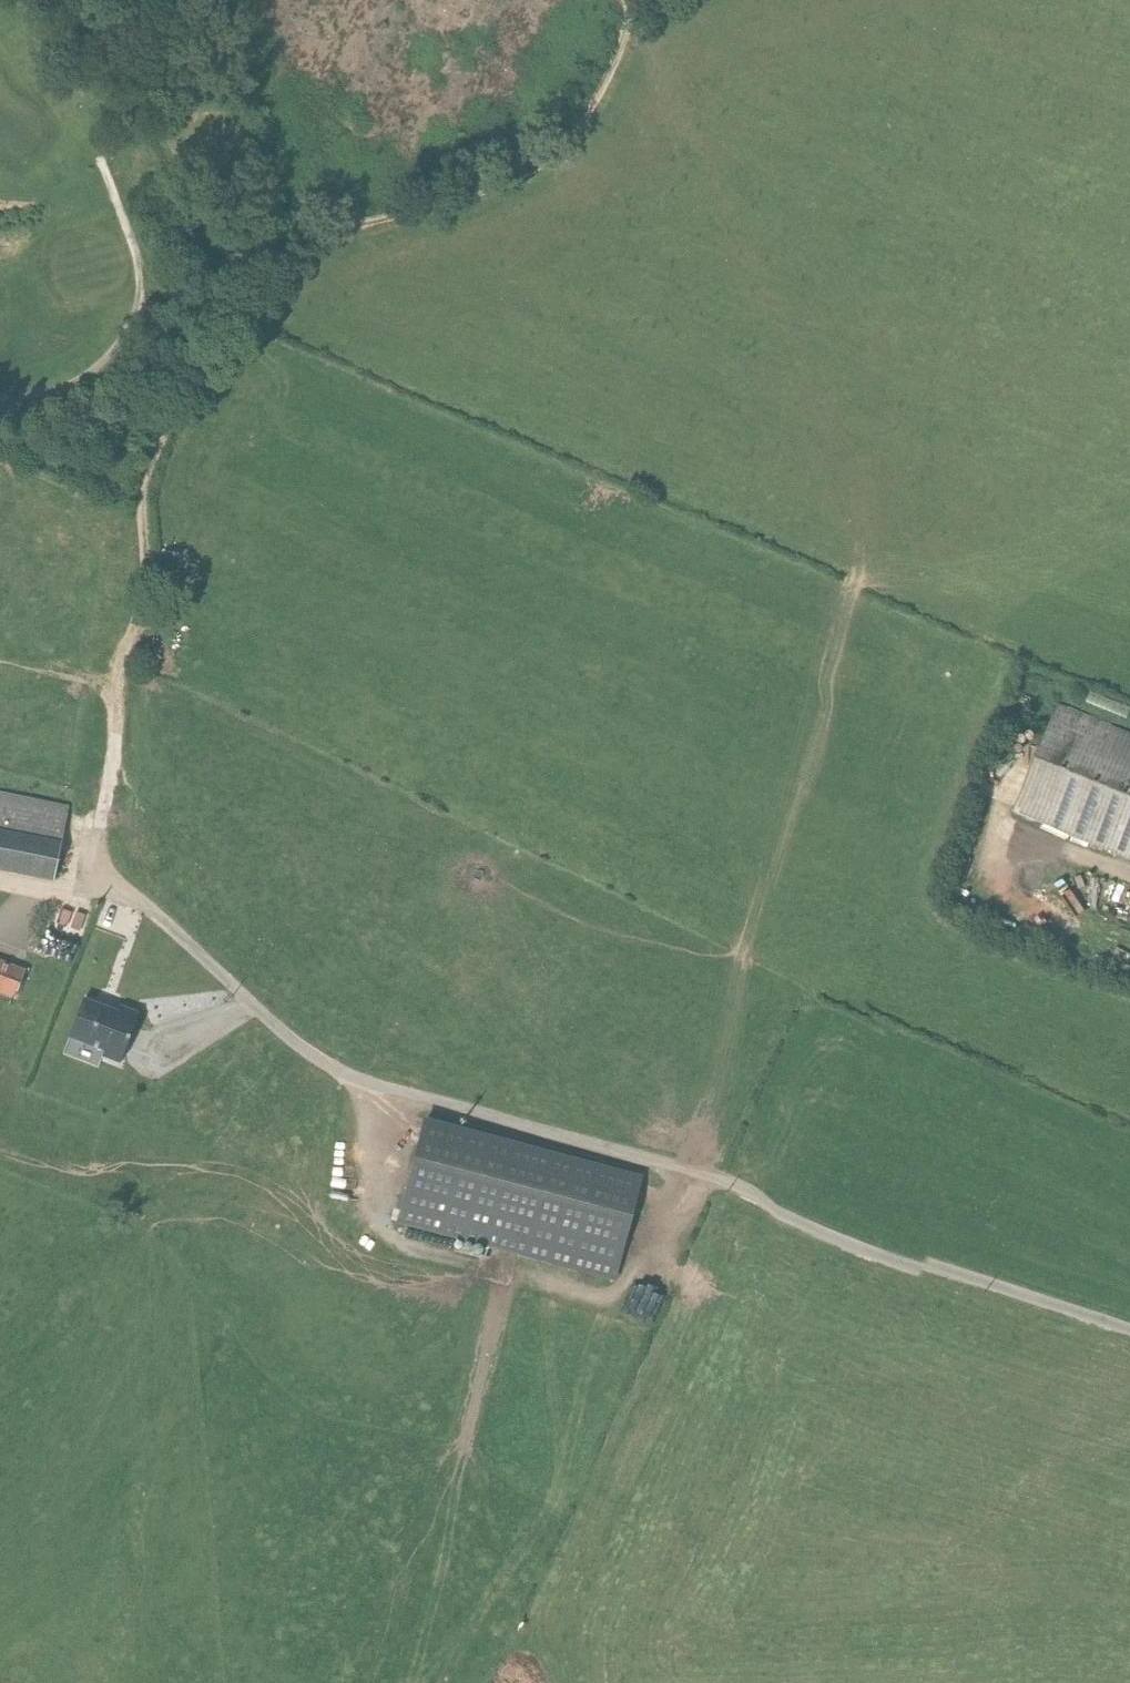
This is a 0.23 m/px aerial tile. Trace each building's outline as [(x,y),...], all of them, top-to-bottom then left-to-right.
[(1045,693),(1001,799),(1129,851),(1129,730),(1045,693)] [(62,877),(73,806),(0,791),(0,865),(62,877)] [(1111,873),(1098,901),(1129,916),(1129,882),(1111,873)] [(0,960),(0,989),(4,991),(21,968),(0,960)] [(118,1008),(83,995),(69,1036),(103,1048),(101,1053),(122,1061),(140,1009),(120,1002),(118,1008)] [(431,1114),(404,1216),(628,1271),(653,1172),(431,1114)]
